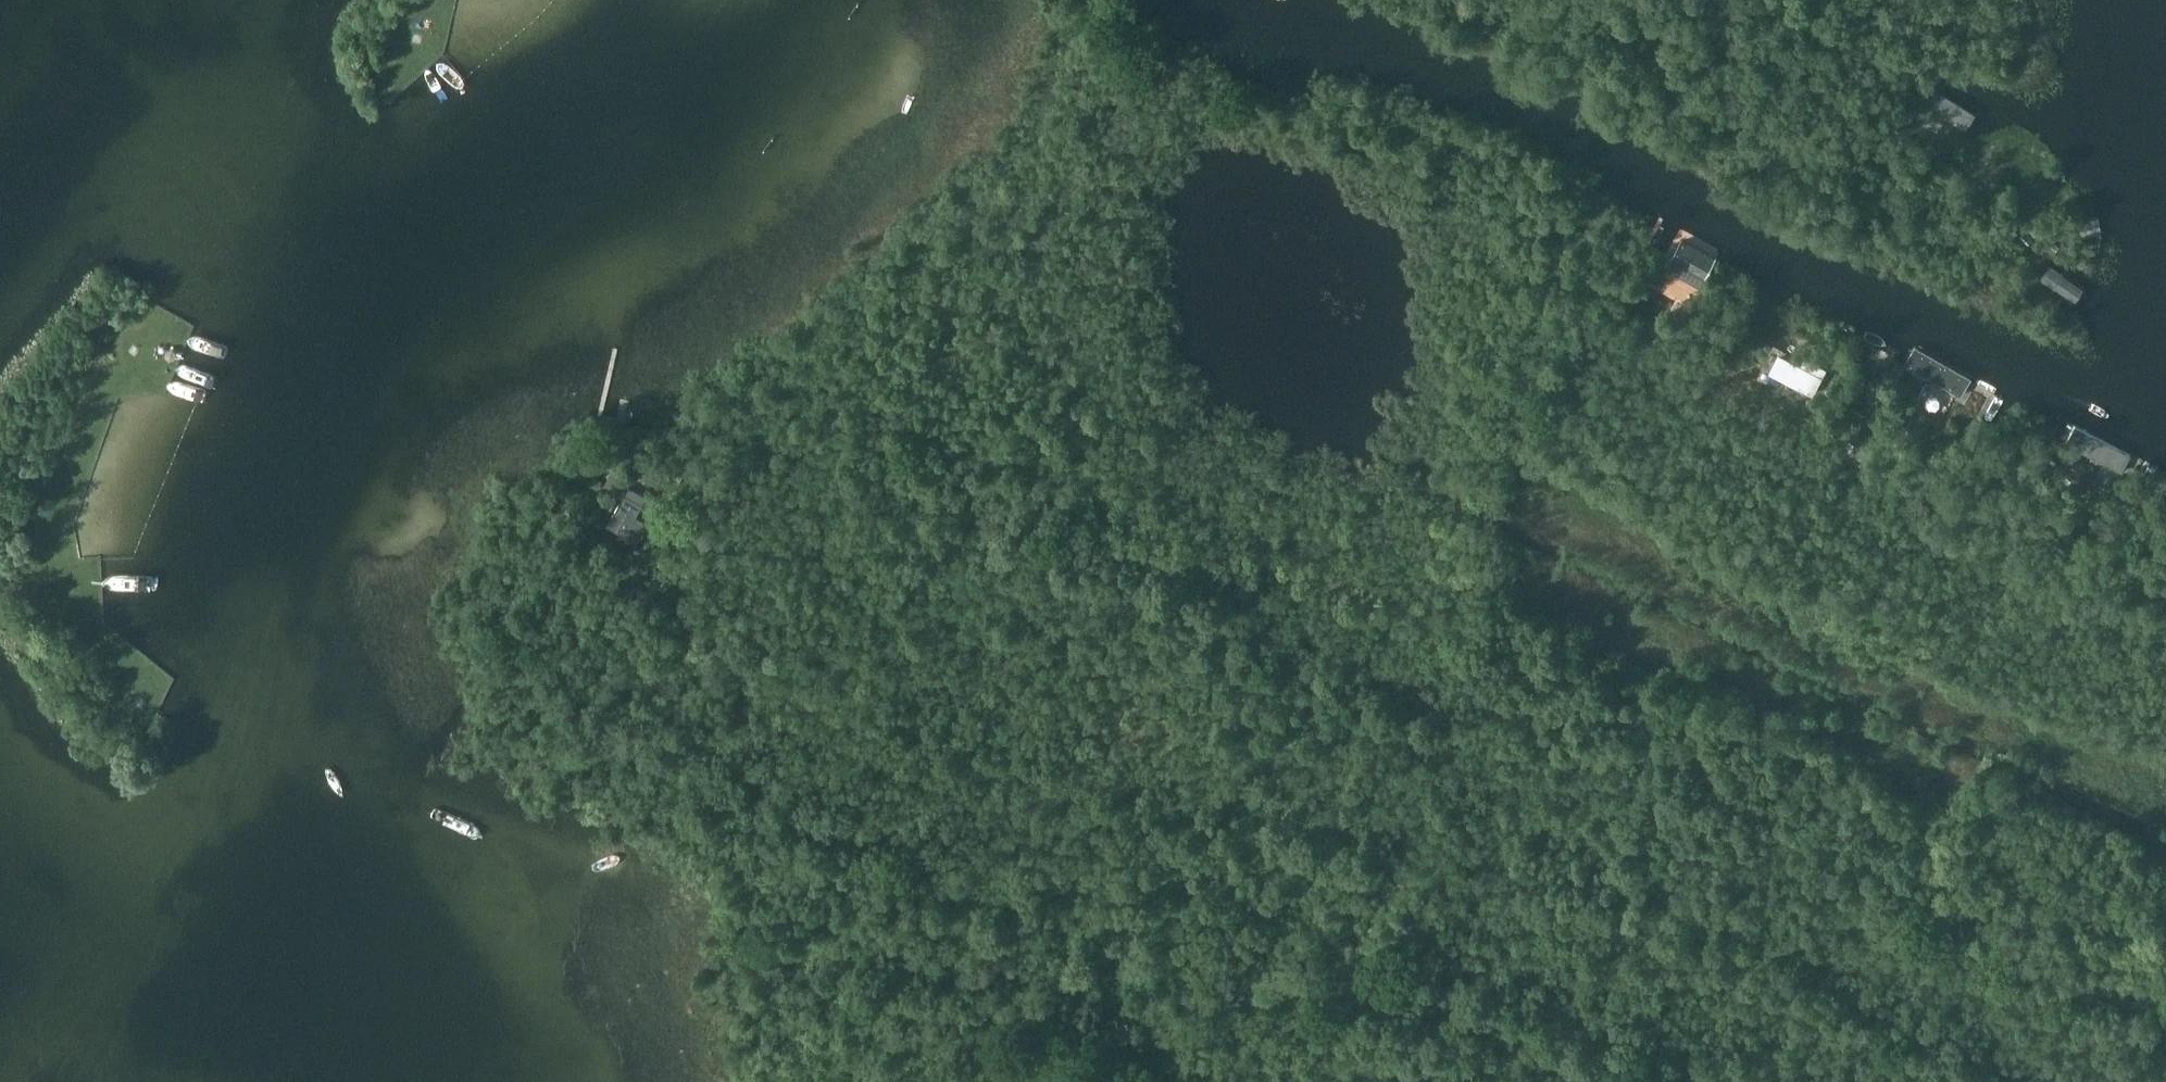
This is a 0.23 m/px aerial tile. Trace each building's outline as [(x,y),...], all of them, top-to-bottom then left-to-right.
[(1950,85),(1938,104),(1970,126),(1982,104),(1950,85)] [(1913,120),(1919,112),(1908,104),(1902,112),(1913,120)] [(2081,238),(2101,234),(2098,216),(2077,219),(2081,238)] [(2028,248),(2033,241),(2023,234),(2018,241),(2028,248)] [(1701,284),(1718,255),(1684,236),(1672,257),(1690,268),(1686,276),(1701,284)] [(2069,253),(2055,261),(2081,296),(2094,288),(2069,253)] [(1874,369),(1884,351),(1846,329),(1836,347),(1874,369)] [(1964,394),(1975,376),(1918,344),(1908,362),(1964,394)] [(1805,365),(1783,353),(1780,361),(1779,360),(1774,370),(1778,372),(1779,370),(1816,389),(1828,366),(1809,357),(1805,365)] [(625,424),(630,400),(621,398),(616,422),(625,424)] [(1866,442),(1877,412),(1854,403),(1843,434),(1866,442)] [(2127,472),(2136,453),(2079,425),(2070,444),(2127,472)] [(2052,470),(2056,461),(2045,455),(2040,464),(2052,470)] [(630,481),(611,471),(604,483),(616,489),(617,486),(625,491),(624,492),(623,491),(613,511),(612,511),(605,523),(619,530),(617,533),(636,543),(648,521),(635,513),(649,489),(632,479),(630,481)]
